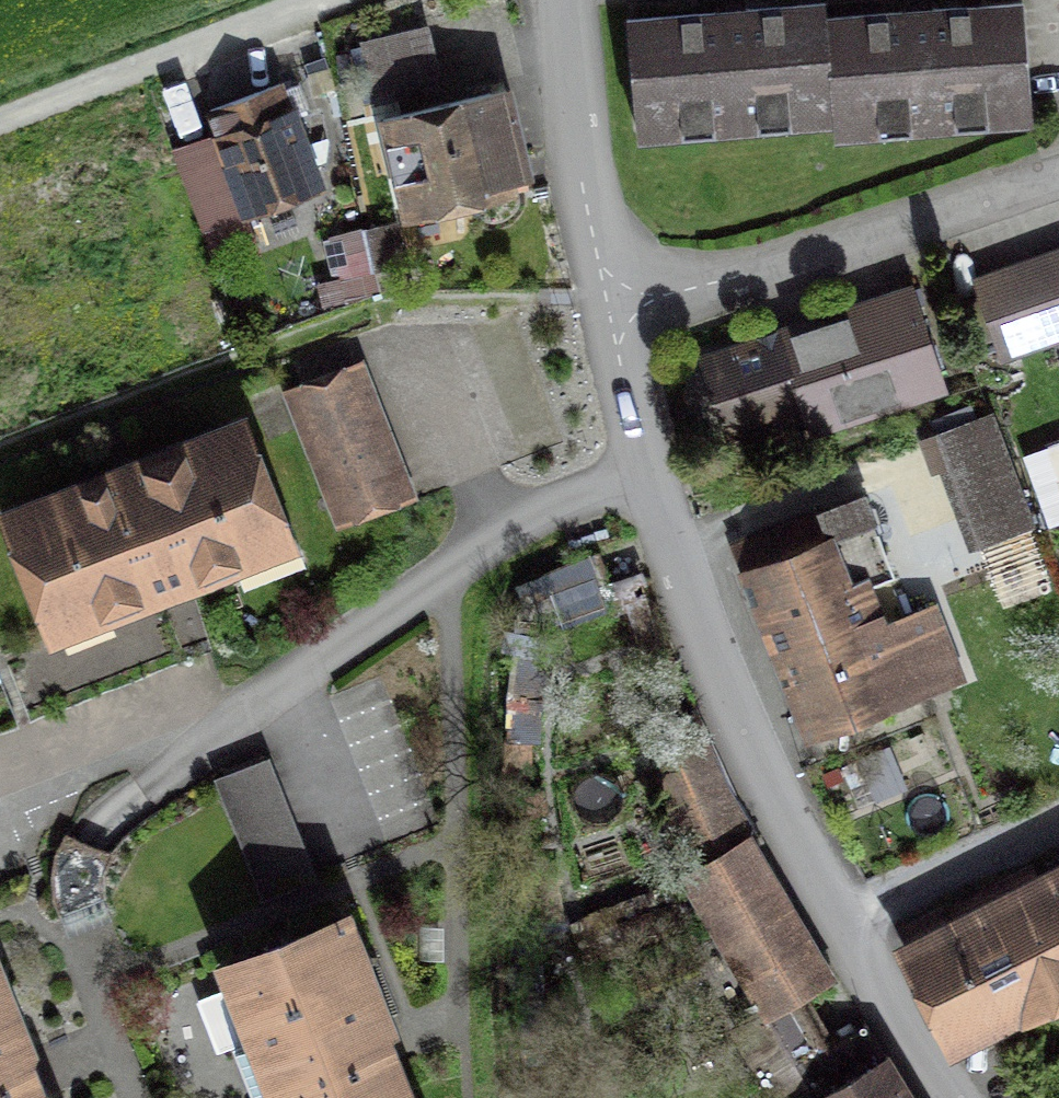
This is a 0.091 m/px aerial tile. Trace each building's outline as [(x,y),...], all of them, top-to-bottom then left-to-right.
[(1030,8),(836,22),(844,133),(845,146),(1039,132),(1030,8)] [(835,9),(635,23),(644,148),(844,133),(836,22),(835,9)] [(424,33),(359,44),(368,92),(433,81),(424,33)] [(277,83),(198,112),(233,211),(313,183),(277,83)] [(502,87),(382,116),(404,205),(523,175),(502,87)] [(387,224),(355,234),(367,272),(398,262),(387,224)] [(982,288),(1011,371),(1058,355),(1058,262),(982,288)] [(928,292),(703,355),(727,440),(806,418),(813,444),(959,403),(928,292)] [(369,372),(286,403),(343,541),(424,509),(369,372)] [(992,421),(940,444),(986,552),(1039,530),(992,421)] [(251,431),(10,521),(51,630),(160,587),(292,539),(251,431)] [(837,547),(751,580),(817,751),(970,692),(943,621),(897,638),(879,592),(858,600),(837,547)] [(51,630),(4,648),(30,713),(186,652),(160,587),(51,630)] [(274,770),(224,790),(273,915),(323,896),(274,770)] [(751,844),(692,876),(765,1008),(824,976),(751,844)] [(907,956),(962,1067),(1058,1019),(1058,880),(907,956)] [(267,1082),(255,1085),(261,1097),(418,1097),(397,1048),(410,1041),(358,914),(221,969),(267,1082)] [(0,949),(0,1097),(57,1097),(1,949),(0,949)] [(815,1097),(913,1097),(887,1055),(886,1056),(866,1023),(797,1063),(817,1097),(815,1097)]
